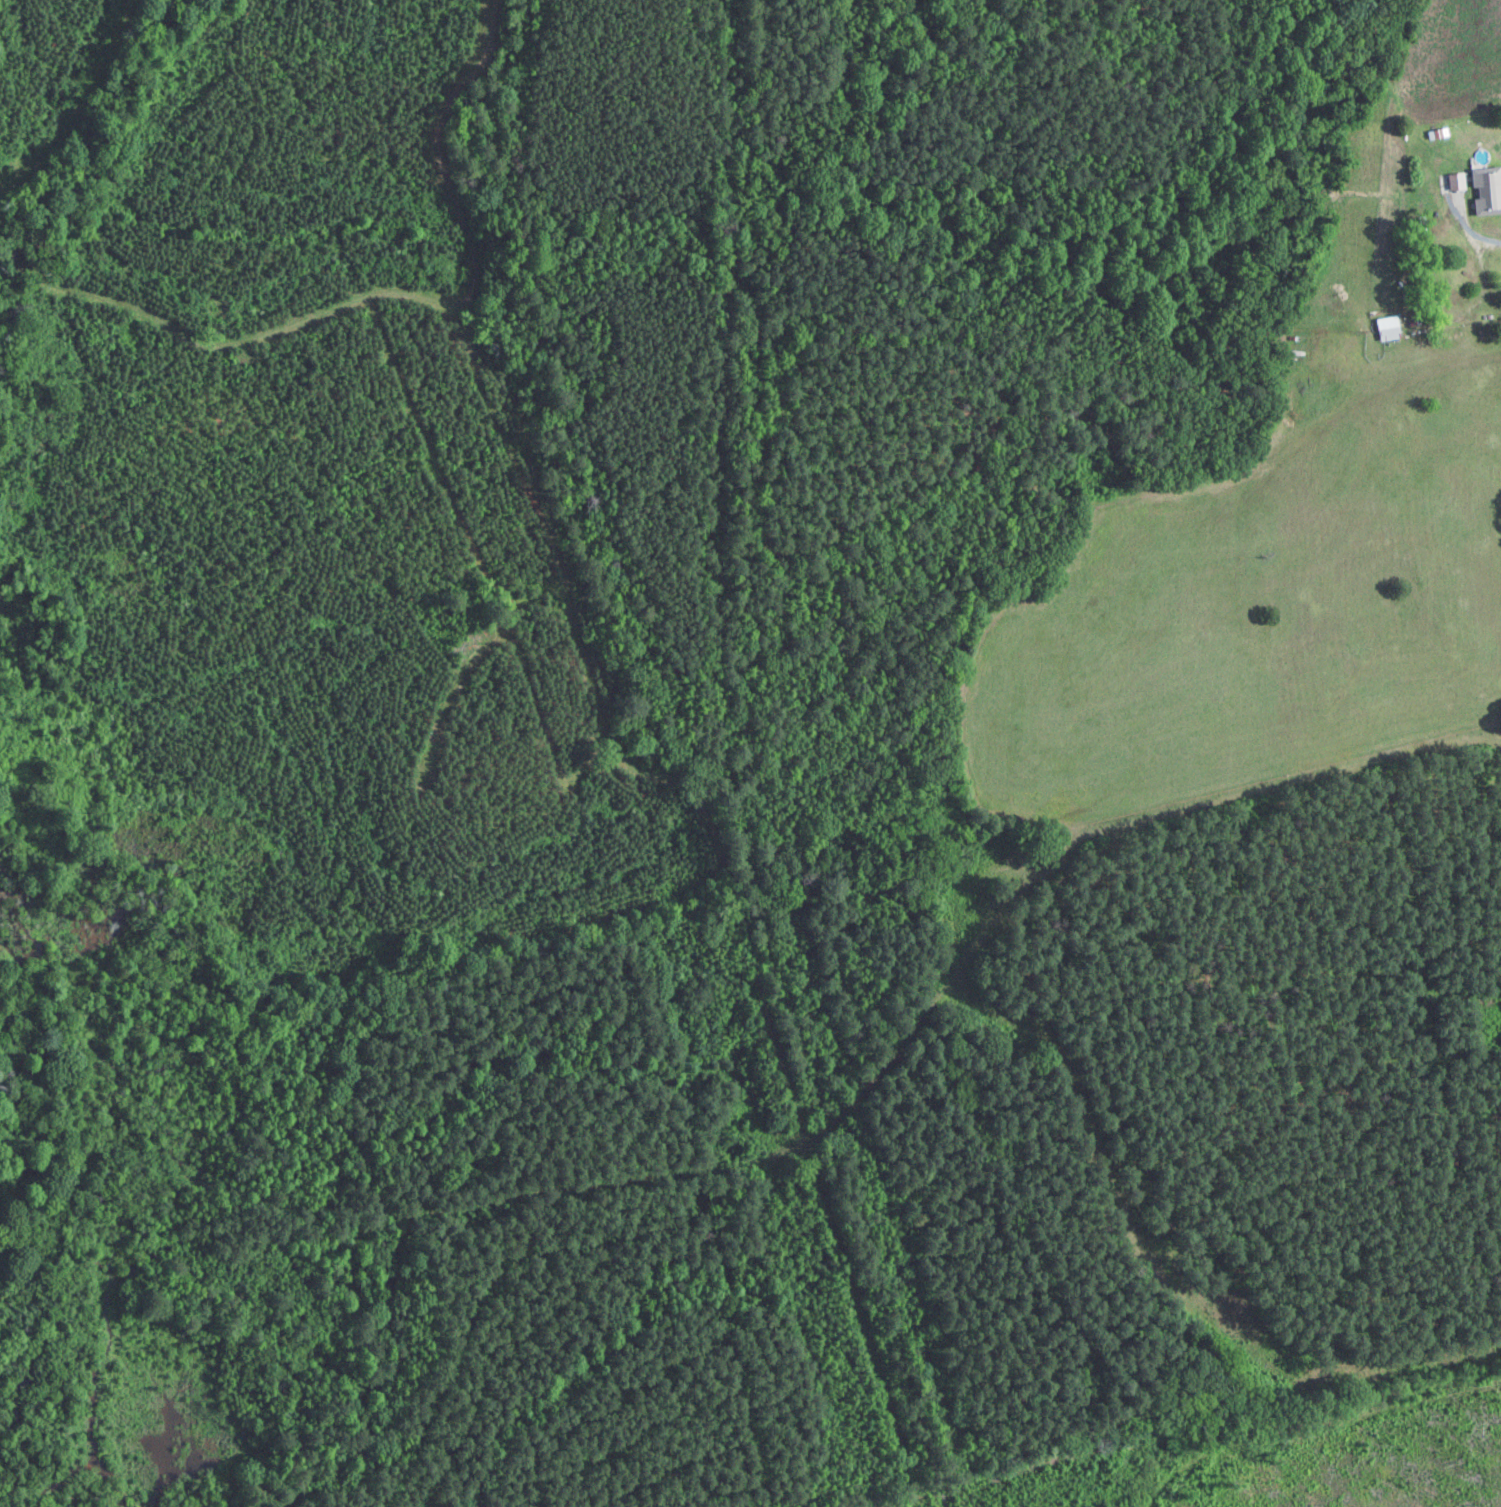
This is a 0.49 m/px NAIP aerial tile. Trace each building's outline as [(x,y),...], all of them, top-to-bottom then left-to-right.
[(1468,170),(1470,218),(1500,216),(1498,169),(1468,170)] [(1398,340),(1396,328),(1375,331),(1377,344),(1398,340)]
